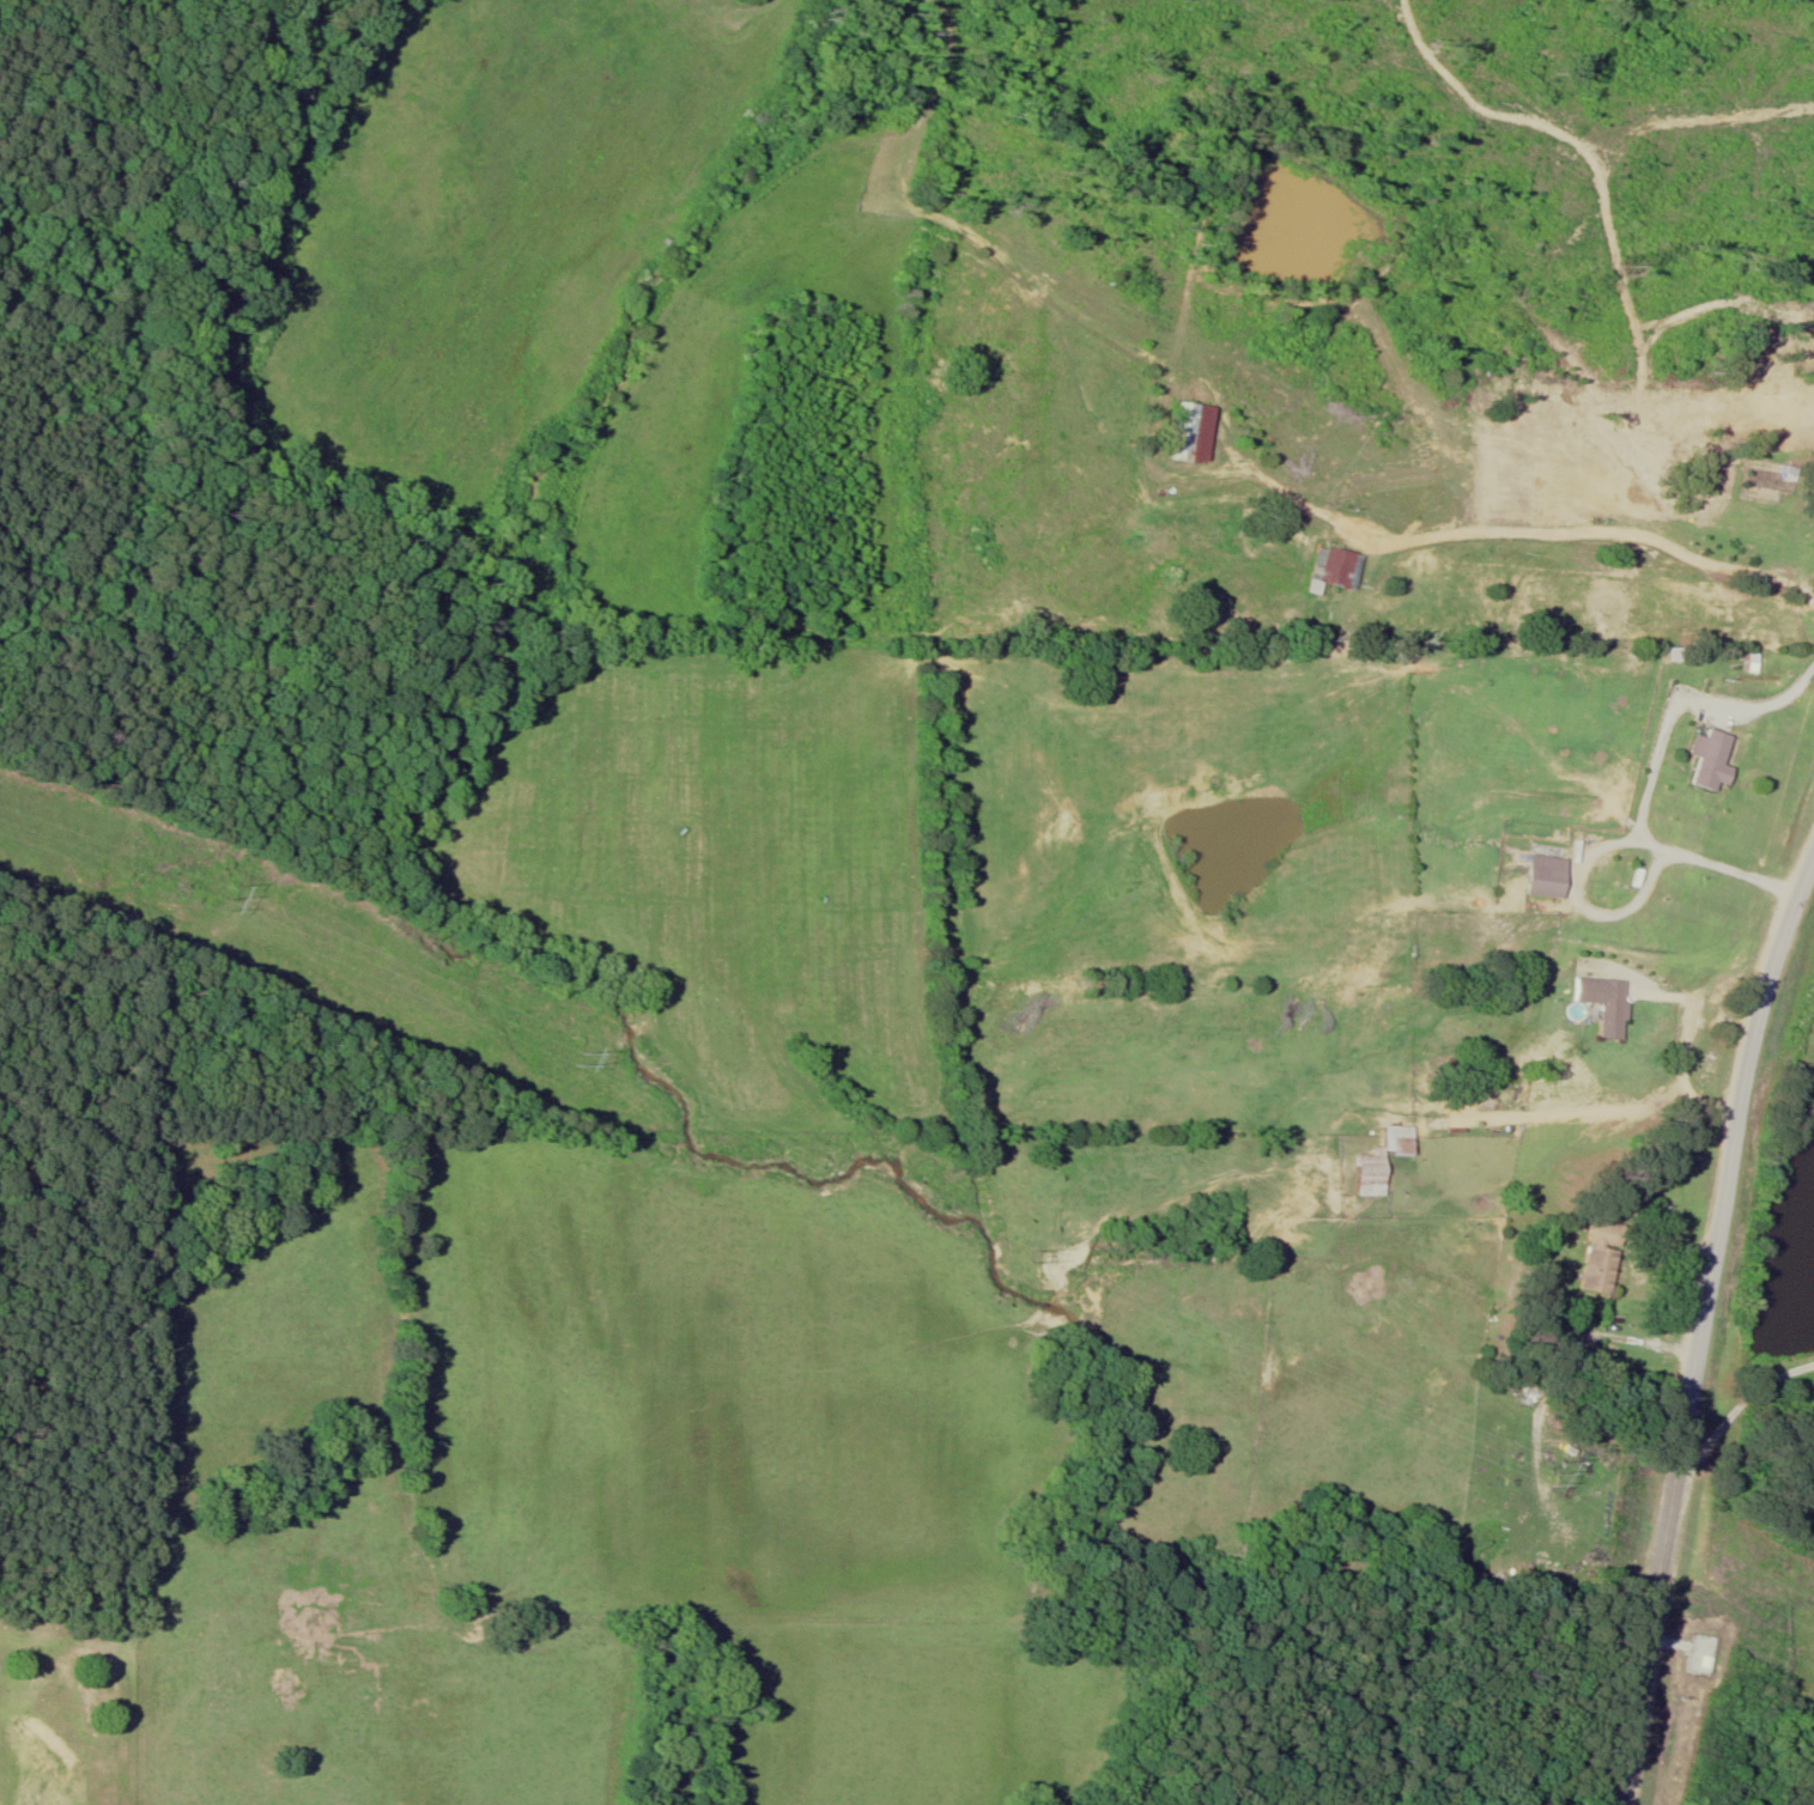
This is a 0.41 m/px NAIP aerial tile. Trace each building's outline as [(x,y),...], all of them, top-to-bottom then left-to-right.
[(1207,406),(1166,402),(1160,461),(1201,465),(1207,406)] [(1356,556),(1312,545),(1300,593),(1310,595),(1313,585),(1347,593),(1356,556)] [(1727,738),(1703,730),(1700,739),(1690,736),(1684,756),(1692,759),(1684,786),(1706,793),(1709,783),(1721,787),(1726,768),(1719,766),(1727,738)] [(1561,860),(1523,855),(1518,894),(1556,899),(1561,860)] [(1594,1041),(1618,1043),(1622,982),(1598,981),(1594,1041)] [(1407,1128),(1377,1127),(1377,1149),(1367,1149),(1367,1157),(1349,1157),(1348,1197),(1378,1198),(1379,1157),(1406,1158),(1407,1128)] [(1607,1295),(1616,1226),(1585,1222),(1576,1290),(1607,1295)]
